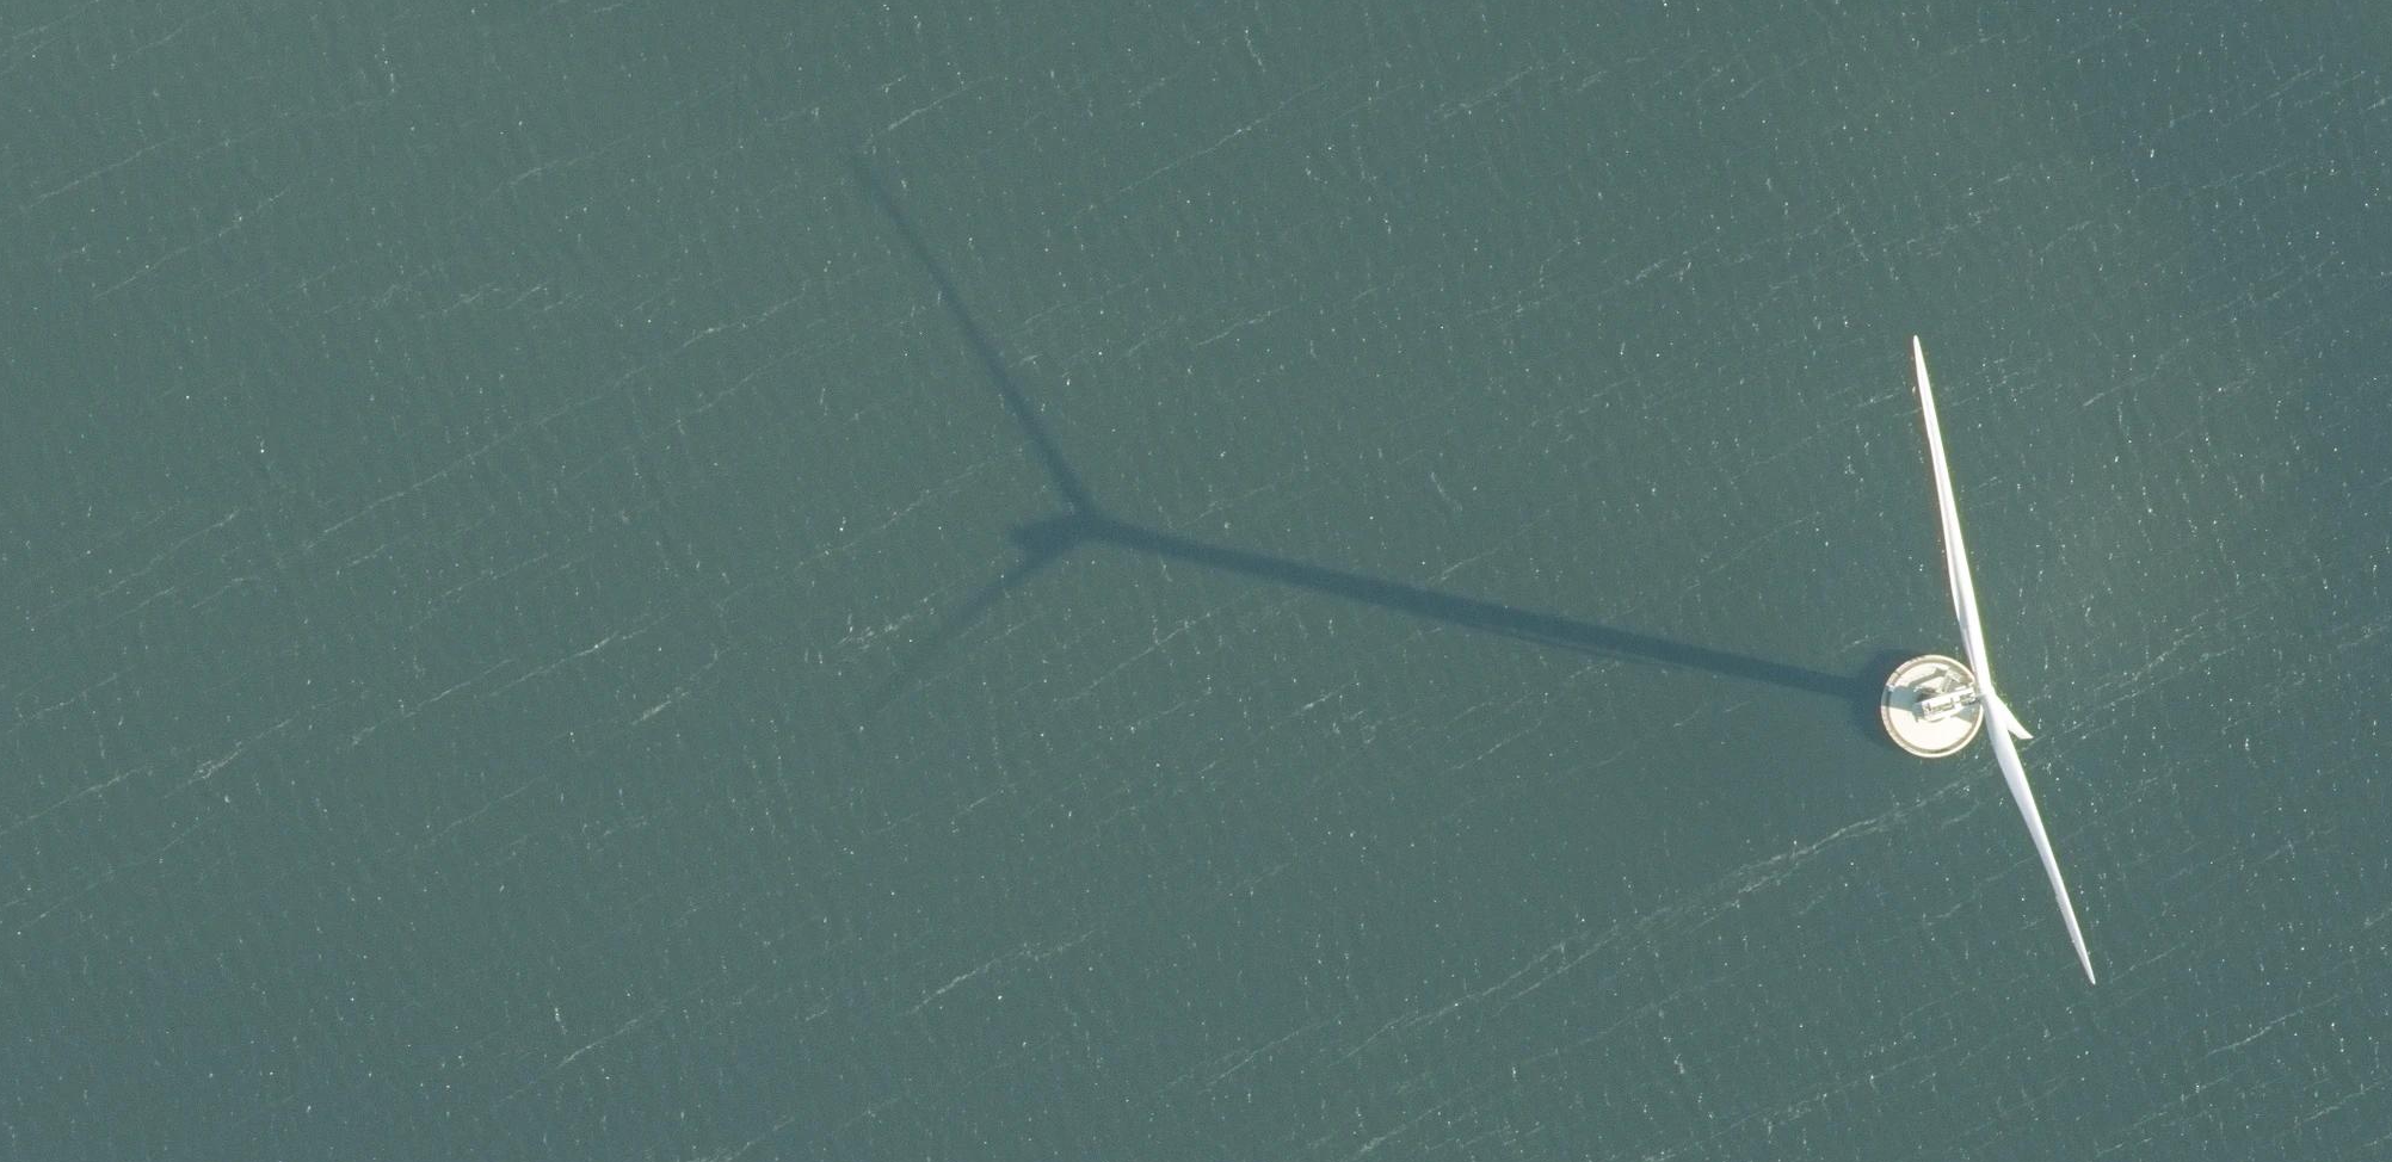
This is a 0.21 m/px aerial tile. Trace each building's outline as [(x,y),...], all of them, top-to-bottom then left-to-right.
[(1932,702),(1932,700),(1931,699),(1931,697),(1930,695),(1928,694),(1927,693),(1925,692),(1924,692),(1922,692),(1920,692),(1918,692),(1917,693),(1915,694),(1914,695),(1913,697),(1912,699),(1912,700),(1911,702),(1912,704),(1912,706),(1913,707),(1914,709),(1915,710),(1917,711),(1918,712),(1920,712),(1922,712),(1923,712),(1925,712),(1927,711),(1928,710),(1930,709),(1931,707),(1931,706),(1932,704),(1932,702)]
